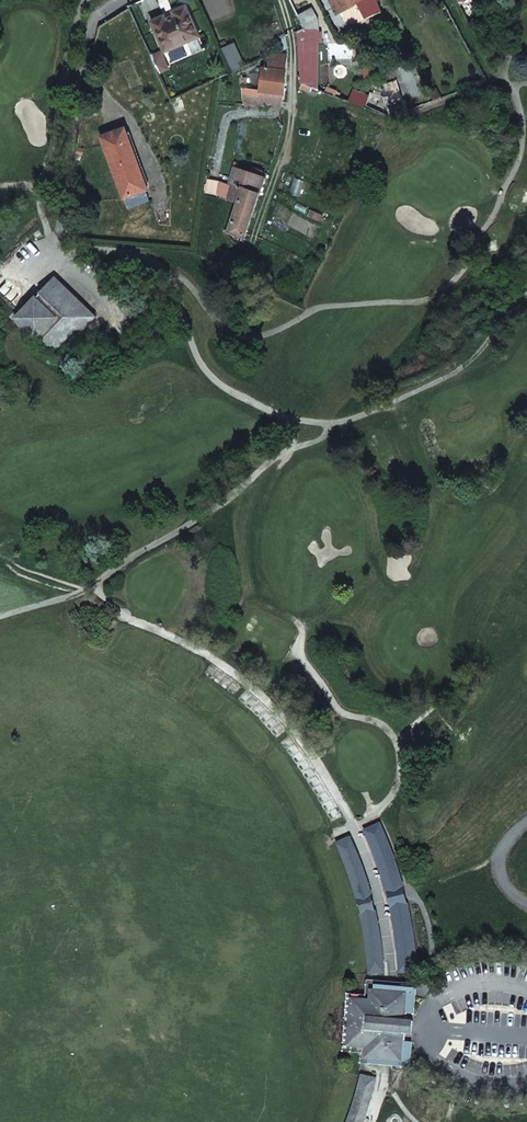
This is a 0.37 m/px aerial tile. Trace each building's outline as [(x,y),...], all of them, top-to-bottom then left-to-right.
[(337,13),(356,4),(355,3),(353,0),(331,0),(337,13)] [(164,16),(151,21),(164,52),(199,36),(186,6),(173,12),(175,16),(166,20),(164,16)] [(298,31),(302,83),(304,84),(316,89),(313,42),(317,42),(316,33),(315,21),(310,11),(298,17),(303,29),(298,31)] [(265,68),(285,71),(286,59),(267,57),(265,68)] [(260,90),(283,93),(286,71),(285,71),(263,68),(260,90)] [(260,90),(242,88),(244,104),(281,108),(283,93),(260,90)] [(101,137),(128,209),(149,201),(145,190),(147,190),(125,128),(101,137)] [(265,177),(234,168),(230,184),(232,185),(243,187),(237,205),(253,211),(265,177)] [(237,205),(227,231),(244,237),(253,211),(237,205)] [(40,294),(37,297),(36,296),(33,298),(15,318),(36,339),(37,337),(41,341),(40,342),(56,358),(96,316),(55,276),(39,292),(40,294)] [(397,941),(399,960),(416,959),(415,946),(413,933),(410,916),(407,901),(403,884),(398,870),(393,855),(387,841),(380,824),(365,831),(371,845),(378,865),(383,877),(385,886),(390,905),(393,920),(397,941)] [(341,853),(354,847),(350,838),(337,844),(341,853)] [(354,847),(341,853),(344,862),(358,857),(354,847)] [(348,870),(362,866),(358,857),(344,862),(348,870)] [(351,879),(365,875),(362,866),(348,870),(351,879)] [(365,875),(351,879),(354,888),(368,884),(365,875)] [(368,884),(354,888),(357,898),(371,894),(368,884)] [(371,894),(357,898),(359,907),(373,903),(371,894)] [(373,903),(359,907),(361,916),(376,913),(373,903)] [(376,913),(361,916),(364,925),(378,923),(376,913)] [(378,923),(364,925),(365,935),(380,932),(378,923)] [(380,932),(365,935),(367,944),(381,942),(380,932)] [(381,942),(367,944),(368,954),(382,952),(381,942)] [(382,952),(368,954),(369,963),(379,962),(380,965),(384,965),(382,952)] [(399,960),(400,967),(416,966),(416,963),(416,959),(399,960)] [(379,962),(369,963),(370,974),(384,973),(384,965),(380,965),(379,962)] [(355,1040),(354,1037),(353,1034),(352,1030),(352,1027),(352,1024),(353,1021),(353,1017),(354,1014),(355,1012),(357,1009),(359,1006),(361,1003),(374,1004),(374,994),(397,996),(398,989),(417,990),(417,989),(367,985),(366,995),(348,994),(343,1052),(361,1054),(361,1064),(411,1068),(411,1060),(391,1058),(383,1057),(382,1065),(369,1064),(370,1046),(358,1045),(356,1043),(355,1040)] [(414,1027),(417,990),(398,989),(397,996),(374,994),(374,1004),(361,1003),(359,1006),(357,1009),(355,1012),(354,1014),(353,1017),(353,1021),(352,1024),(352,1027),(352,1030),(353,1034),(354,1037),(355,1040),(356,1043),(358,1045),(370,1046),(369,1064),(382,1065),(383,1057),(391,1058),(411,1060),(414,1027)] [(360,1086),(373,1090),(376,1080),(362,1076),(360,1086)] [(373,1090),(360,1086),(357,1095),(371,1099),(373,1090)] [(354,1104),(368,1109),(371,1099),(357,1095),(354,1104)] [(368,1109),(354,1104),(352,1113),(365,1118),(368,1109)] [(365,1118),(352,1113),(349,1121),(364,1121),(365,1118)]
